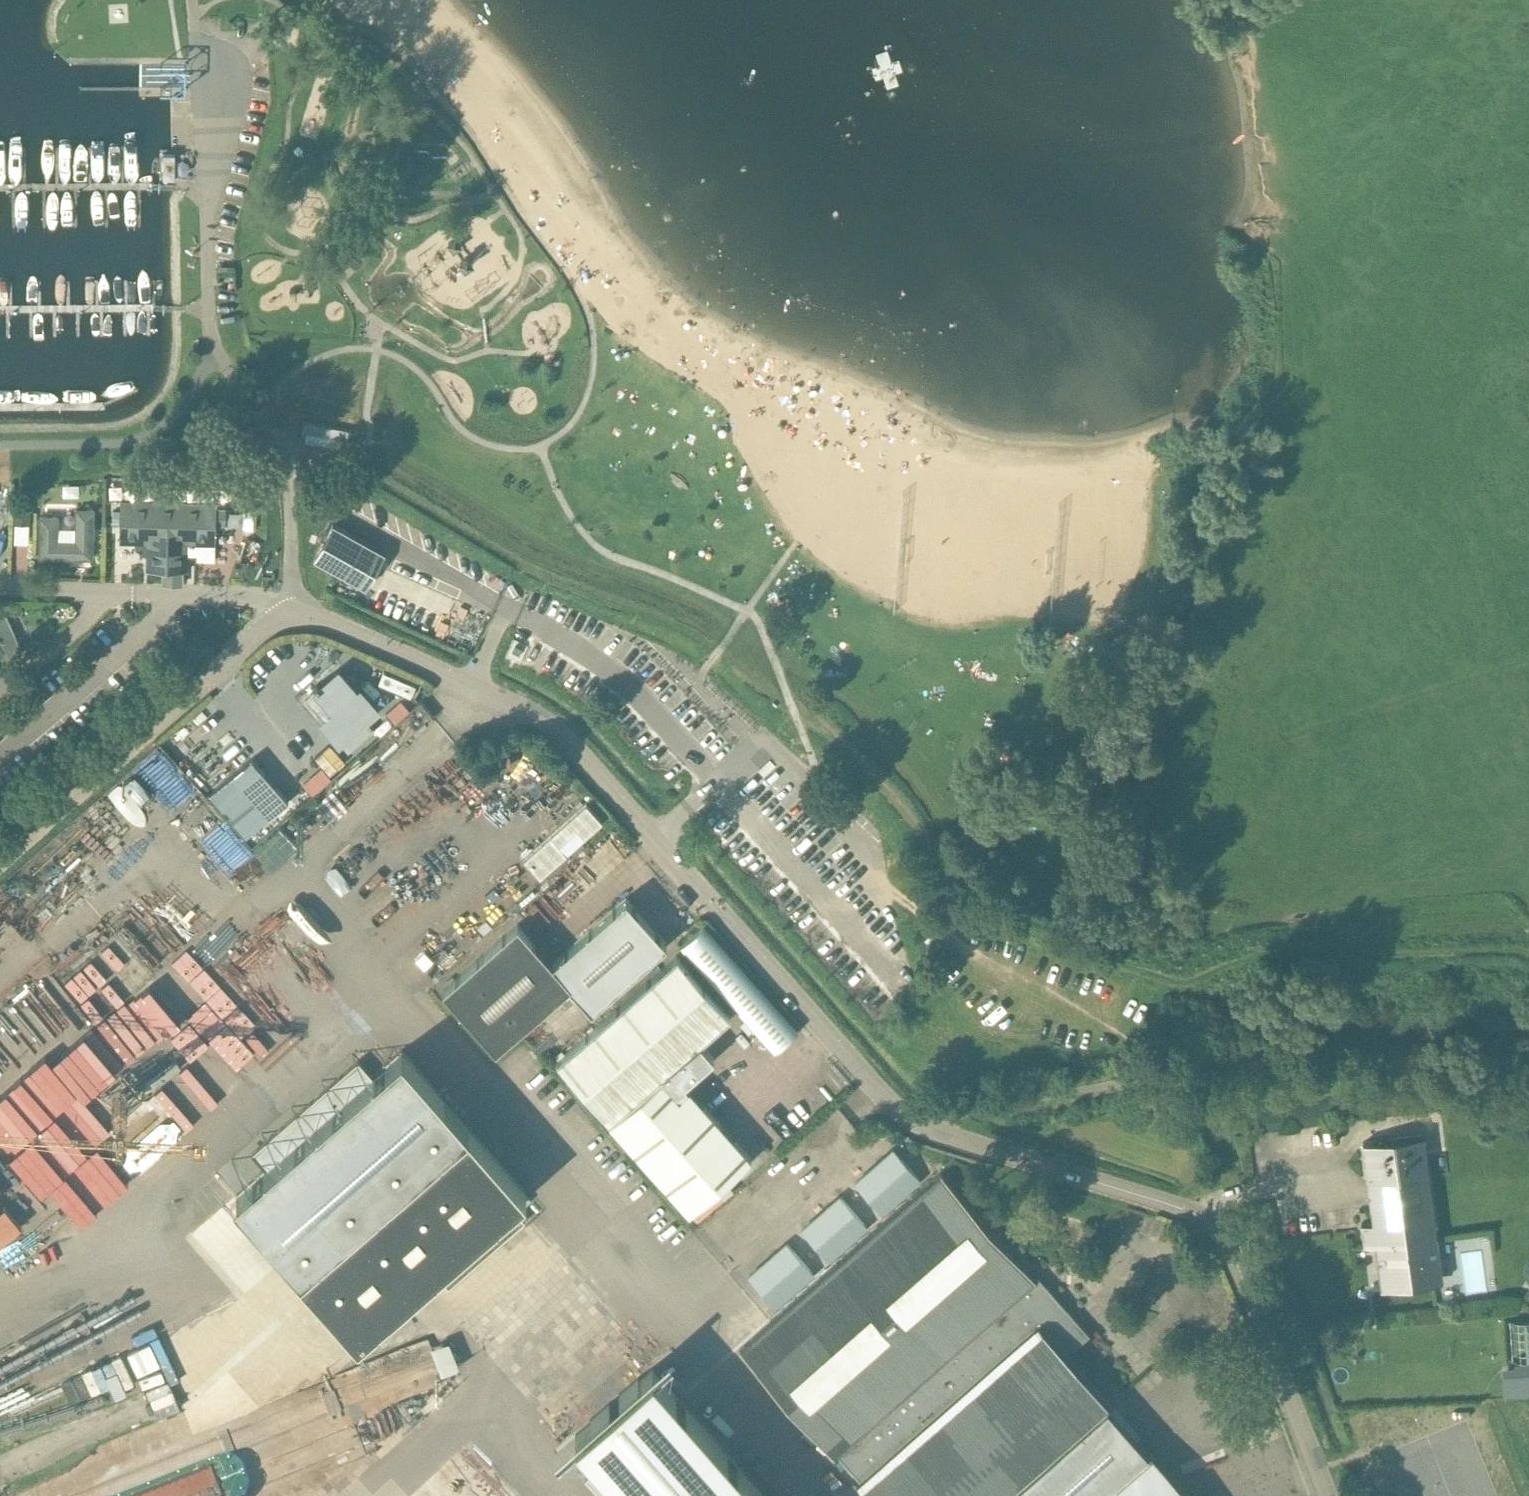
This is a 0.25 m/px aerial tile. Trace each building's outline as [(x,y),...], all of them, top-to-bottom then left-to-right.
[(351,430),(304,421),(298,453),(345,462),(351,430)] [(121,503),(120,542),(136,542),(136,548),(142,553),(148,554),(147,570),(187,570),(187,553),(197,554),(196,560),(214,560),(215,505),(121,503)] [(29,543),(30,504),(15,504),(13,542),(29,543)] [(40,557),(92,557),(93,510),(76,509),(76,540),(57,540),(58,517),(41,516),(40,557)] [(246,524),(255,524),(255,509),(246,509),(246,524)] [(334,522),(314,558),(366,587),(386,551),(334,522)] [(0,615),(0,638),(8,658),(21,652),(5,613),(0,615)] [(321,687),(318,684),(314,687),(336,711),(324,722),(349,750),(373,729),(364,719),(376,708),(360,690),(357,693),(338,672),(321,687)] [(393,722),(409,709),(402,700),(386,713),(393,722)] [(258,760),(220,796),(261,839),(299,803),(258,760)] [(524,861),(540,879),(567,854),(559,845),(576,829),(584,838),(603,821),(587,803),(524,861)] [(552,962),(518,923),(443,990),(496,1050),(571,984),(593,1008),(666,943),(626,898),(552,962)] [(705,923),(680,945),(774,1050),(798,1028),(705,923)] [(610,1122),(689,1213),(751,1157),(685,1083),(714,1057),(701,1042),(731,1016),(677,955),(556,1061),(610,1122)] [(83,972),(19,1022),(52,1064),(15,1093),(66,1157),(106,1127),(84,1099),(183,1021),(151,980),(112,1010),(83,972)] [(198,1122),(247,1077),(208,1035),(159,1081),(198,1122)] [(233,1197),(302,1275),(469,1127),(401,1050),(372,1076),(358,1060),(251,1154),(265,1169),(233,1197)] [(151,1092),(79,1158),(112,1194),(184,1128),(151,1092)] [(527,1222),(513,1207),(528,1194),(469,1127),(302,1275),(301,1276),(360,1343),(437,1275),(450,1290),(527,1222)] [(1376,1244),(1381,1281),(1442,1273),(1424,1134),(1363,1142),(1373,1222),(1361,1224),(1364,1246),(1376,1244)] [(1090,1334),(1041,1277),(1035,1282),(946,1177),(741,1351),(867,1495),(1006,1495),(1106,1407),(1066,1354),(1090,1334)] [(20,1227),(0,1198),(0,1240),(20,1227)] [(399,1399),(442,1381),(424,1339),(374,1360),(379,1372),(386,1369),(399,1399)] [(126,1351),(136,1374),(159,1364),(150,1341),(126,1351)] [(437,1372),(456,1368),(450,1341),(431,1345),(437,1372)] [(1502,1366),(1503,1396),(1528,1395),(1528,1365),(1502,1366)] [(652,1368),(575,1436),(600,1464),(585,1478),(601,1495),(765,1495),(652,1368)] [(166,1381),(146,1388),(157,1417),(177,1410),(166,1381)] [(1108,1408),(1008,1495),(1188,1495),(1147,1450),(1144,1452),(1108,1408)]
